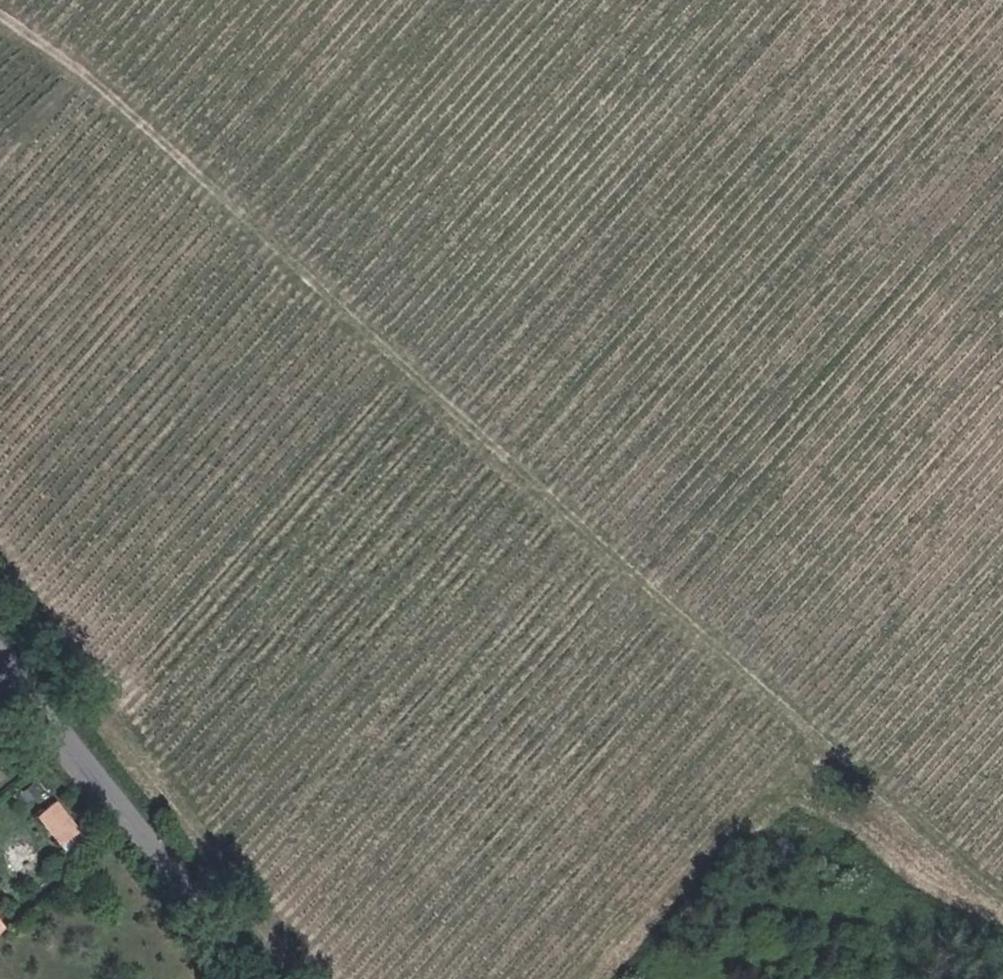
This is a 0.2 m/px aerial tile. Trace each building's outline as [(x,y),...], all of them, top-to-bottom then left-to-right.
[(68,843),(80,833),(58,807),(46,817),(68,843)] [(14,928),(0,912),(0,940),(14,928)]
